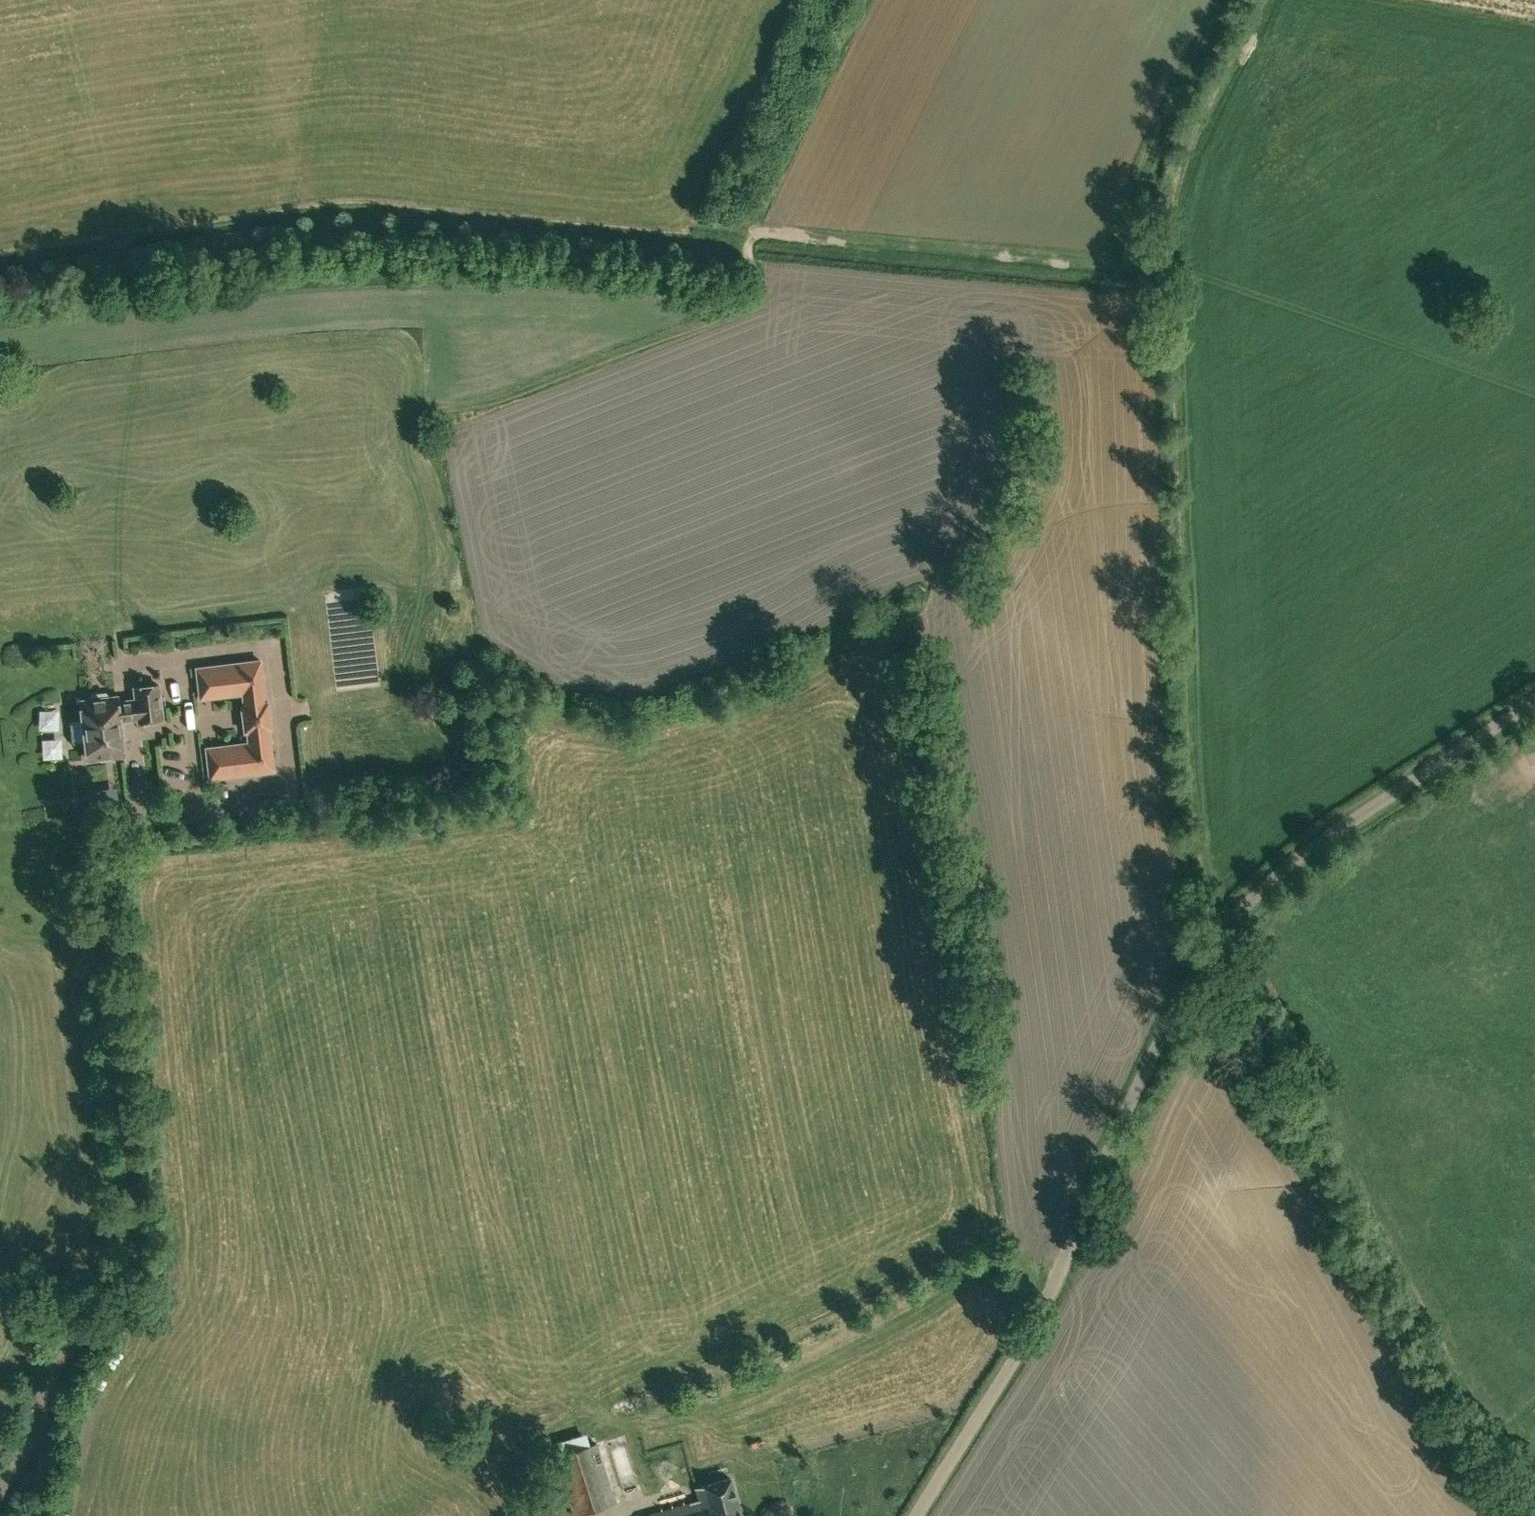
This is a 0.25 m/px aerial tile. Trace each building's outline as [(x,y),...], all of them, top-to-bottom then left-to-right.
[(197,667),(201,698),(243,692),(245,704),(242,705),(245,731),(248,730),(249,742),(207,747),(210,778),(274,770),(269,728),(271,727),(268,701),(266,702),(260,660),(197,667)] [(86,739),(86,740),(88,759),(124,754),(119,720),(138,718),(138,720),(163,717),(159,684),(134,687),(136,698),(117,701),(116,695),(109,696),(106,692),(91,694),(89,699),(81,700),(84,719),(82,719),(82,721),(84,720),(84,722),(89,721),(91,736),(86,737),(86,738),(85,738),(85,739),(86,739)] [(617,1503),(597,1441),(555,1454),(574,1515),(576,1515),(617,1503)] [(729,1476),(696,1486),(699,1498),(641,1514),(641,1515),(741,1515),(729,1476)] [(559,1507),(541,1515),(542,1515),(562,1515),(559,1507)]
